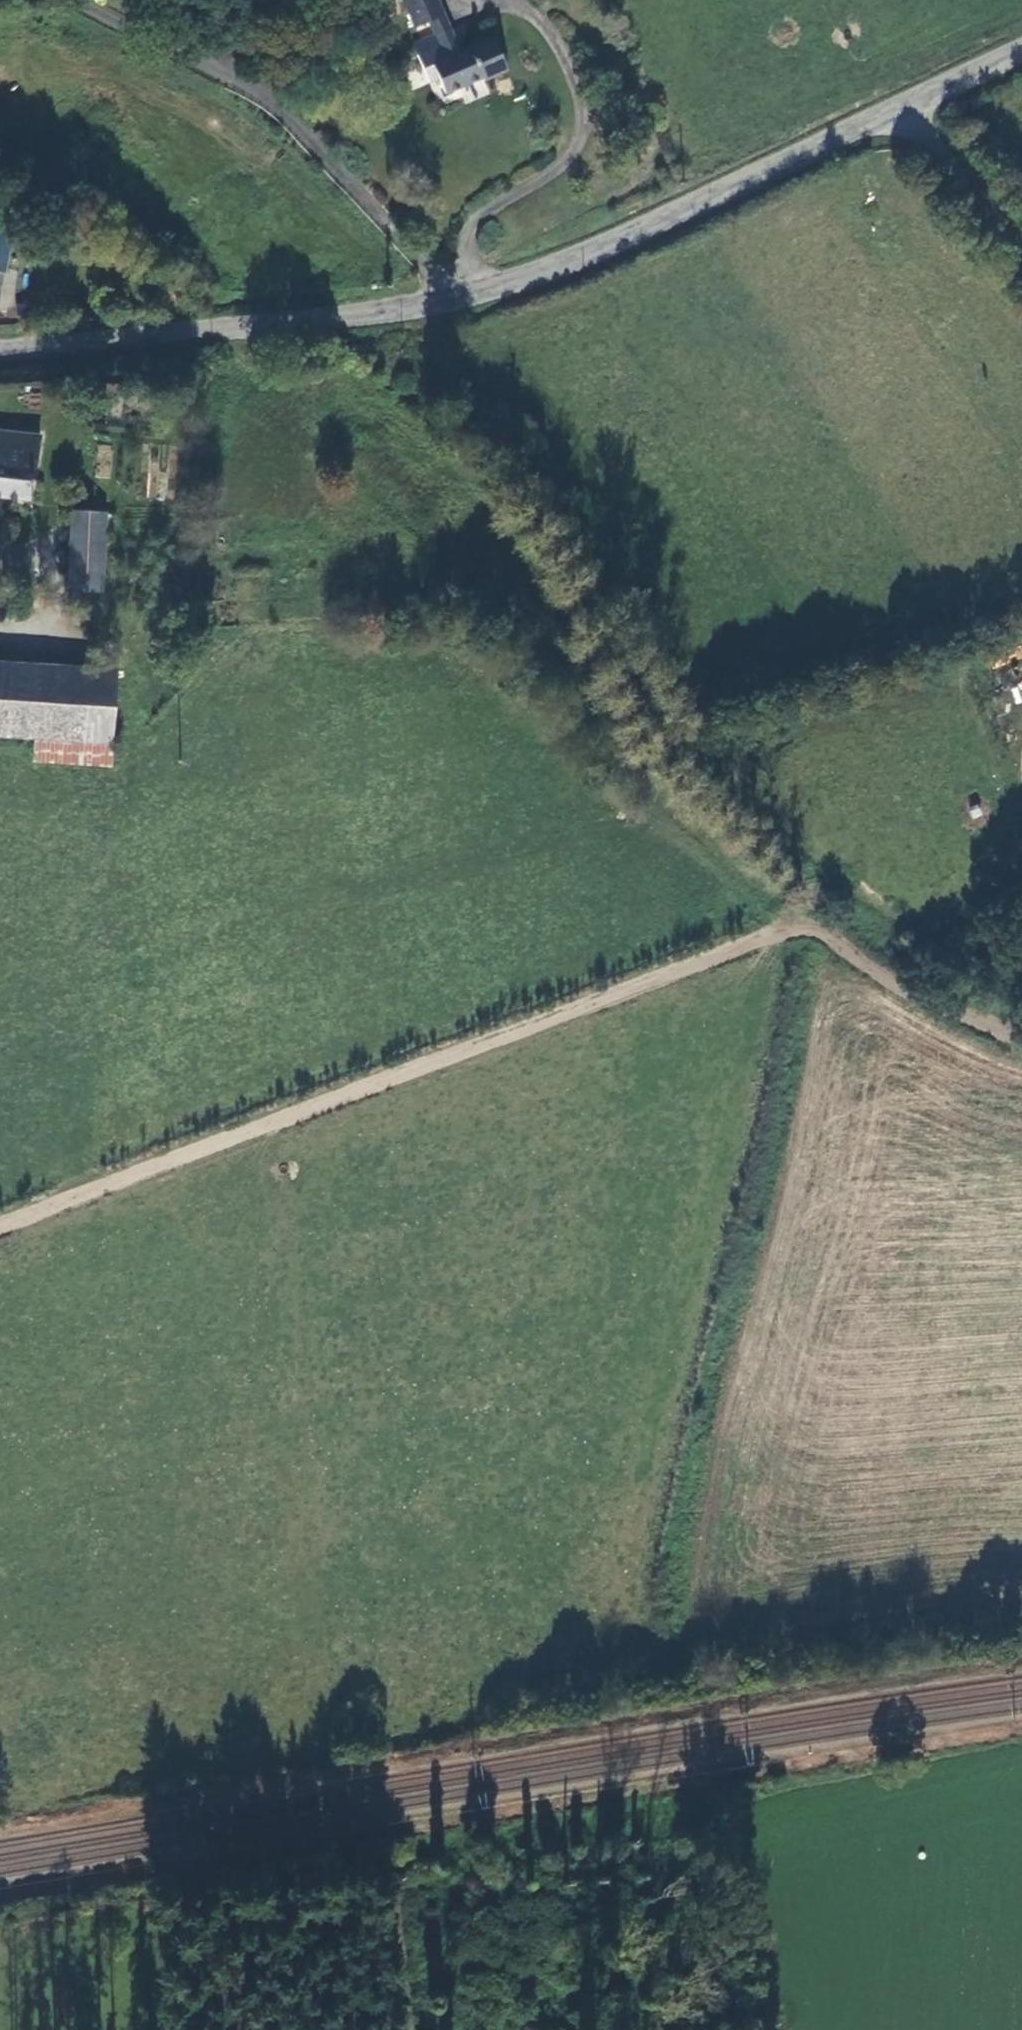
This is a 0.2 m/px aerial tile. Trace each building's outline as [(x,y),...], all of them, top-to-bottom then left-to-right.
[(434,35),(451,28),(438,0),(403,0),(415,26),(428,21),(434,35)] [(488,77),(510,68),(494,29),(471,40),(473,46),(462,50),(451,28),(434,35),(414,44),(425,67),(433,64),(446,91),(486,74),(488,77)] [(7,270),(10,236),(0,235),(0,270),(7,270)] [(38,467),(40,434),(0,431),(0,494),(34,497),(38,467)] [(72,588),(105,590),(109,512),(76,510),(72,588)] [(113,743),(118,672),(0,665),(0,736),(37,738),(113,743)] [(113,743),(37,738),(36,761),(112,766),(113,743)]
